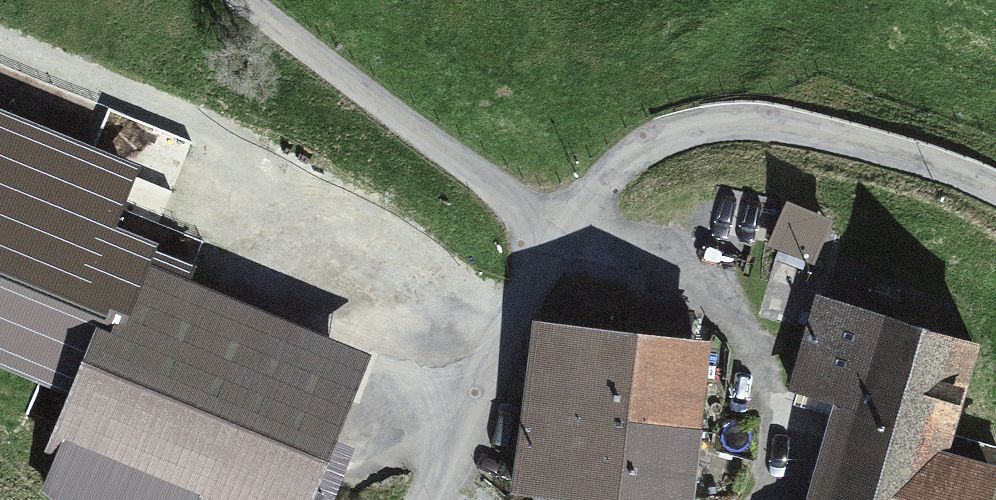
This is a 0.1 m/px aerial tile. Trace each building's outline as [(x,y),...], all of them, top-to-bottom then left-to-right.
[(0,112),(0,367),(69,395),(46,452),(56,459),(39,492),(50,499),(313,499),(372,355),(191,281),(197,267),(156,250),(157,244),(117,227),(140,168),(0,112)] [(826,221),(790,205),(774,243),(810,259),(826,221)] [(819,298),(794,389),(846,404),(820,499),(983,499),(995,452),(995,446),(947,433),(972,340),(819,298)] [(615,400),(623,335),(620,333),(621,311),(565,302),(561,328),(539,326),(526,418),(572,425),(574,400),(614,404),(615,400)] [(615,400),(697,411),(699,401),(688,400),(694,345),(688,343),(694,317),(632,308),(628,334),(623,335),(615,400)] [(615,400),(614,404),(574,400),(572,425),(568,449),(608,455),(599,498),(599,499),(687,499),(697,411),(615,400)] [(572,425),(526,418),(518,490),(599,498),(608,455),(568,449),(572,425)]
